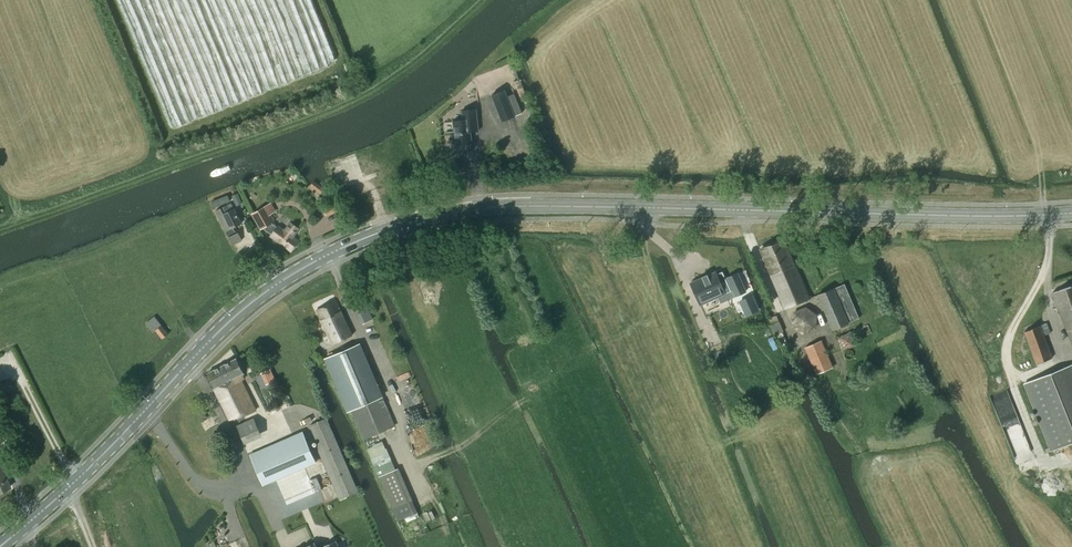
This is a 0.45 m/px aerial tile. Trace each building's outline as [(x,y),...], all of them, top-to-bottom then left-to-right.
[(515,116),(504,89),(491,94),(501,121),(515,116)] [(455,144),(471,142),(470,132),(478,131),(476,109),(462,110),(463,120),(452,121),(454,133),(451,133),(452,143),(455,143),(455,144)] [(242,203),(238,193),(231,195),(236,205),(242,203)] [(230,201),(227,195),(212,201),(214,207),(230,201)] [(241,223),(234,208),(232,203),(216,211),(228,237),(232,245),(242,240),(238,232),(235,234),(232,227),(241,223)] [(278,225),(277,226),(272,222),(274,222),(270,214),(272,213),(267,204),(252,213),(261,229),(263,228),(271,234),(270,236),(291,252),(299,241),(293,236),(298,229),(291,223),(285,230),(278,225)] [(808,298),(811,297),(810,295),(807,296),(784,240),(760,250),(784,309),(809,299),(808,298)] [(715,272),(708,275),(707,274),(706,274),(707,275),(703,277),(702,276),(701,276),(702,278),(690,283),(693,289),(700,304),(730,291),(729,288),(722,271),(716,274),(715,272)] [(832,329),(858,318),(844,284),(817,295),(832,329)] [(1063,320),(1071,317),(1071,285),(1052,293),(1063,320)] [(759,310),(752,295),(739,301),(745,316),(759,310)] [(317,310),(332,342),(351,333),(336,301),(317,310)] [(776,315),(770,318),(769,319),(772,325),(770,326),(774,335),(783,331),(776,315)] [(156,330),(162,339),(169,334),(162,325),(161,325),(154,316),(145,323),(153,333),(156,330)] [(1064,324),(1071,344),(1071,317),(1063,320),(1064,324)] [(816,374),(832,367),(821,341),(804,348),(816,374)] [(359,343),(325,358),(347,410),(349,410),(351,409),(352,409),(368,401),(364,391),(378,385),(359,343)] [(207,372),(207,373),(214,388),(229,420),(255,408),(242,380),(244,379),(242,373),(243,373),(237,358),(207,372)] [(1051,451),(1071,442),(1071,364),(1024,383),(1051,451)] [(352,409),(351,409),(364,439),(395,426),(394,423),(382,396),(368,401),(352,409)] [(254,418),(236,425),(244,443),(262,436),(254,418)] [(339,499),(358,491),(326,418),(309,425),(339,499)] [(302,431),(249,454),(263,485),(316,462),(302,431)] [(10,487),(6,478),(8,477),(1,464),(0,464),(0,493),(10,487)] [(378,476),(378,477),(383,487),(402,478),(398,468),(395,469),(378,476)]
